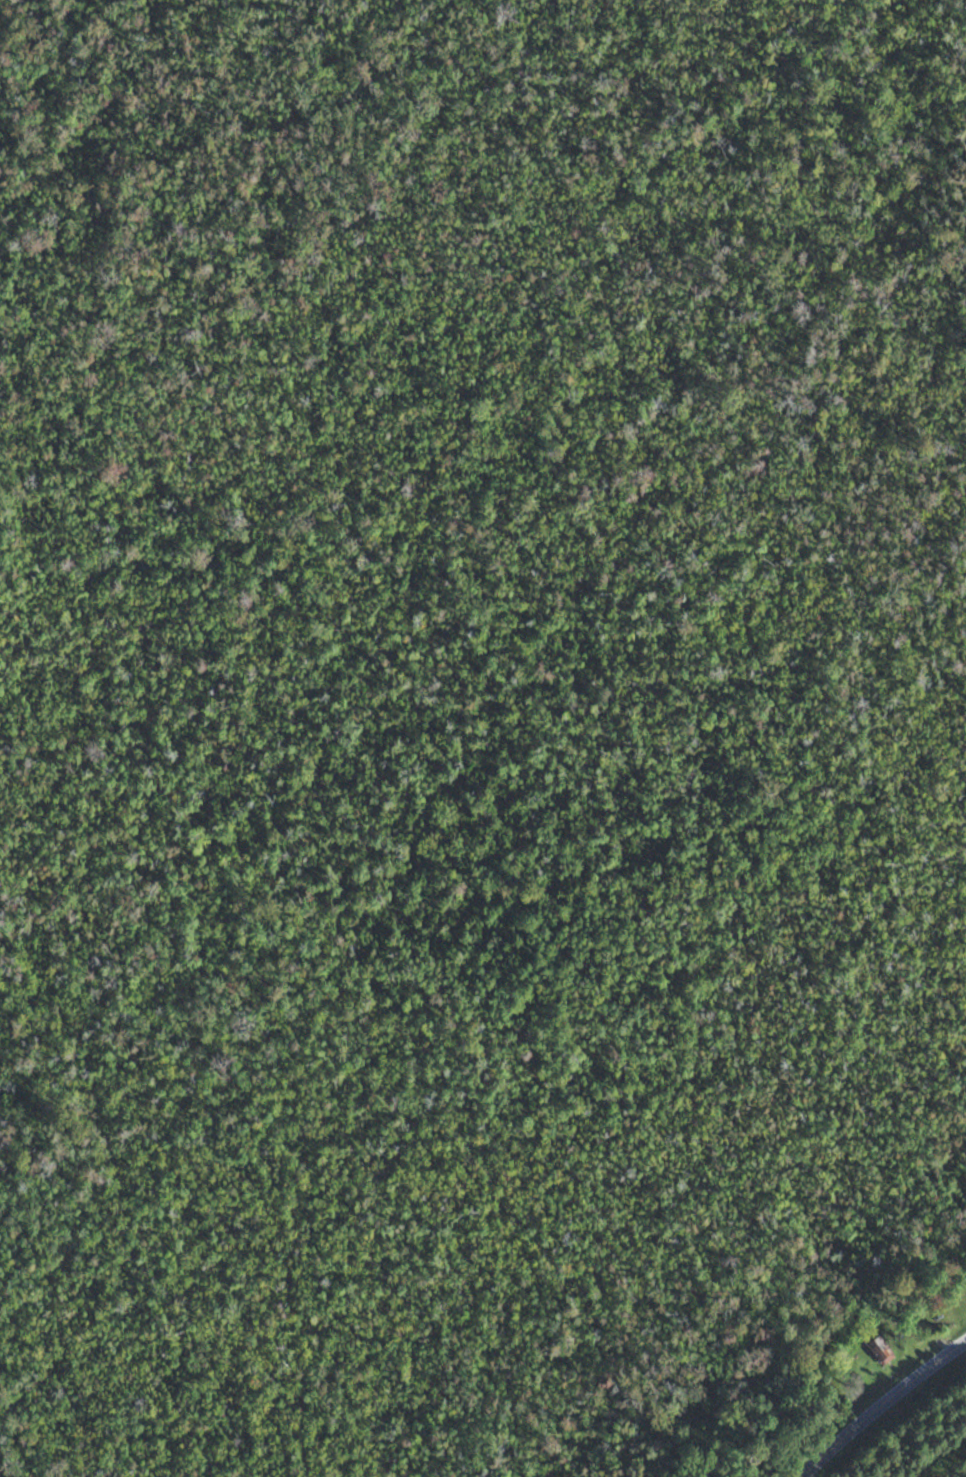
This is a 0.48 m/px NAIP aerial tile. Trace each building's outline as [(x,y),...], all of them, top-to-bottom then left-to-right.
[(895,1354),(876,1333),(864,1344),(884,1365),(895,1354)]
